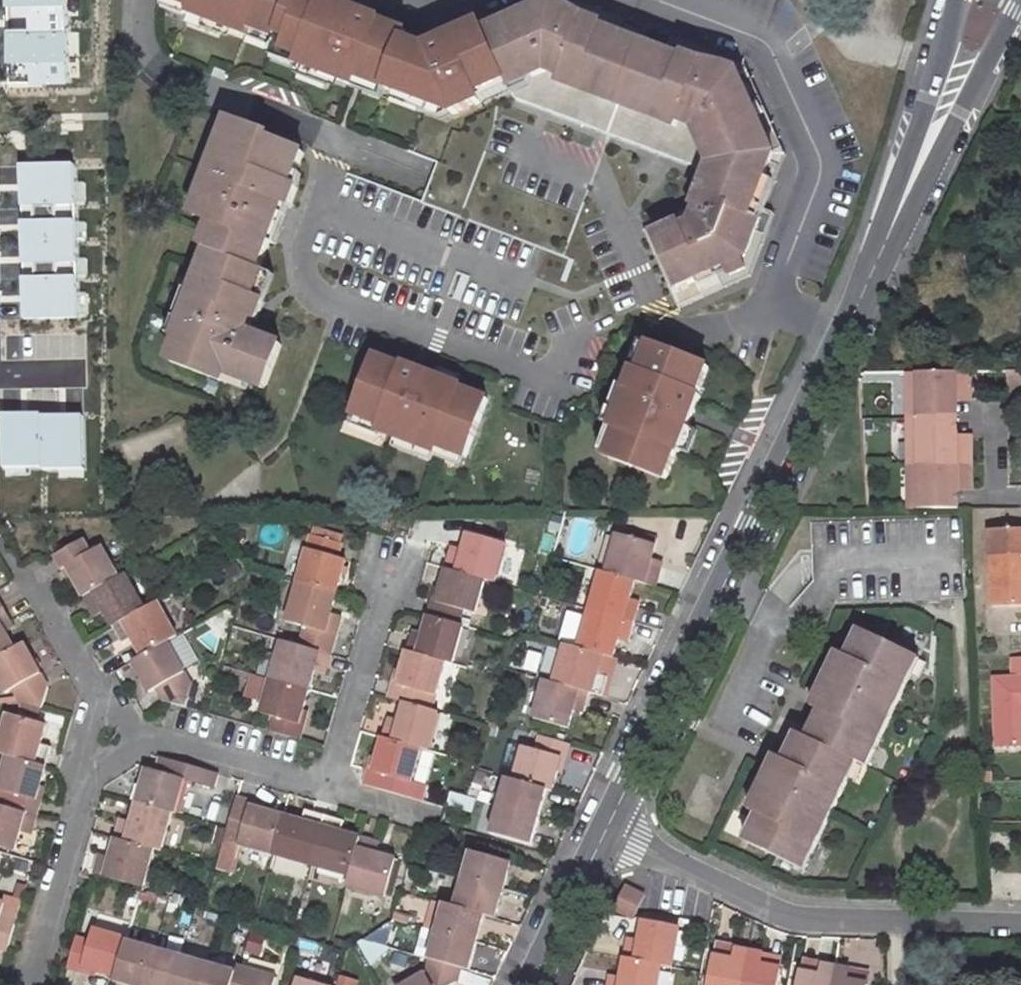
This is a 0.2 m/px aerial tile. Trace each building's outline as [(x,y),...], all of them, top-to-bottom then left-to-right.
[(10,2),(31,1),(32,26),(8,27),(9,59),(32,58),(33,87),(72,85),(69,0),(10,0),(10,2)] [(507,82),(511,91),(515,99),(706,173),(693,209),(698,210),(693,222),(680,228),(677,225),(653,236),(681,294),(701,285),(728,272),(732,278),(747,271),(741,260),(747,258),(753,240),(760,221),(751,218),(775,155),(738,73),(711,63),(584,15),(551,3),(518,18),(485,33),(483,30),(480,24),(426,49),(403,40),(406,35),(378,24),(378,22),(364,16),(360,28),(347,23),(351,12),(348,11),(325,2),(322,1),(321,3),(312,0),(163,0),(161,5),(189,15),(186,21),(219,34),(243,43),(246,35),(274,45),(272,50),(300,60),(297,68),(329,80),(354,89),(356,81),(384,92),(385,90),(398,95),(452,115),(482,102),(479,95),(507,82)] [(325,2),(348,11),(352,2),(347,0),(326,0),(325,2)] [(157,14),(185,25),(186,21),(189,15),(161,5),(157,14)] [(364,16),(351,12),(347,23),(360,28),(364,16)] [(216,43),(219,34),(186,21),(185,25),(183,30),(216,43)] [(243,44),(270,55),(272,50),(274,45),(246,35),(243,43),(243,44)] [(269,59),(296,70),(297,68),(300,60),(272,50),(270,55),(269,59)] [(326,89),(329,80),(297,68),(296,70),(294,77),(326,89)] [(384,92),(356,81),(354,89),(353,91),(380,101),(384,92)] [(483,104),(511,91),(507,82),(479,95),(482,102),(483,104)] [(452,115),(398,95),(395,104),(439,121),(452,115)] [(178,340),(169,362),(222,382),(225,375),(264,389),(281,345),(247,332),(252,318),(258,321),(265,304),(255,299),(265,273),(259,270),(284,205),(290,208),(297,189),(291,187),(304,153),(269,140),(271,136),(228,120),(219,144),(223,146),(202,201),(199,200),(192,216),(211,224),(201,249),(207,252),(174,338),(178,340)] [(74,163),(23,165),(25,210),(76,208),(74,163)] [(76,221),(23,223),(25,266),(77,265),(76,221)] [(80,275),(24,277),(26,319),(81,317),(80,275)] [(638,378),(648,350),(638,347),(628,375),(632,376),(638,378)] [(707,370),(648,350),(638,378),(632,376),(626,392),(612,434),(618,436),(609,464),(668,484),(677,456),(680,457),(682,452),(688,433),(690,427),(678,423),(682,410),(694,415),(699,399),(697,399),(707,370)] [(403,367),(375,356),(353,415),(381,426),(379,432),(393,437),(435,453),(437,447),(465,458),(487,399),(459,389),(460,386),(455,384),(436,377),(431,375),(426,387),(414,382),(418,370),(403,365),(403,367)] [(440,368),(436,377),(455,384),(458,375),(440,368)] [(431,375),(418,370),(414,382),(426,387),(431,375)] [(970,399),(970,372),(907,373),(907,419),(946,419),(946,399),(957,400),(970,399)] [(1008,372),(1009,395),(1020,395),(1020,372),(1008,372)] [(612,434),(626,392),(617,389),(602,430),(609,432),(612,434)] [(946,419),(957,419),(957,400),(946,399),(946,419)] [(690,427),(694,415),(682,410),(678,423),(690,427)] [(86,414),(4,416),(5,470),(87,468),(86,414)] [(381,426),(353,415),(349,425),(377,435),(379,432),(381,426)] [(946,437),(946,419),(907,419),(907,464),(971,464),(970,437),(957,436),(946,437)] [(957,436),(957,419),(946,419),(946,437),(957,436)] [(599,460),(609,464),(618,436),(612,434),(609,432),(599,460)] [(697,436),(688,433),(682,452),(691,455),(697,436)] [(434,457),(435,453),(393,437),(390,447),(431,462),(434,457)] [(434,457),(461,467),(465,458),(437,447),(435,453),(434,457)] [(971,490),(971,464),(907,464),(907,510),(947,509),(946,489),(957,490),(971,490)] [(957,509),(957,490),(946,489),(947,509),(957,509)] [(990,532),(993,608),(1020,607),(1020,530),(990,532)] [(450,555),(446,568),(484,579),(494,582),(505,544),(467,533),(459,557),(450,555)] [(658,572),(649,570),(655,545),(616,534),(605,572),(634,581),(655,586),(658,572)] [(346,560),(337,558),(342,544),(311,535),(297,583),(336,594),(346,560)] [(85,541),(55,557),(62,569),(67,566),(84,597),(119,577),(102,547),(92,552),(85,541)] [(432,601),(427,616),(459,625),(463,609),(474,612),(484,579),(446,568),(436,602),(432,601)] [(600,570),(589,609),(634,622),(638,609),(627,606),(634,581),(605,572),(600,570)] [(119,577),(84,597),(91,610),(101,605),(112,626),(144,608),(125,574),(119,577)] [(297,583),(286,622),(304,627),(299,645),(330,654),(339,622),(328,619),(336,594),(297,583)] [(144,608),(112,626),(119,638),(129,634),(141,656),(167,642),(176,636),(157,601),(144,608)] [(1,627),(11,622),(4,608),(0,610),(0,657),(14,649),(1,627)] [(589,609),(577,647),(601,655),(612,658),(619,633),(630,636),(634,622),(589,609)] [(411,636),(407,651),(445,662),(452,664),(463,626),(459,625),(427,616),(421,640),(411,636)] [(861,630),(853,647),(858,649),(866,633),(861,630)] [(821,726),(813,740),(851,760),(857,762),(861,764),(868,750),(874,752),(911,676),(905,673),(914,656),(866,633),(858,649),(853,647),(848,658),(839,654),(813,708),(822,713),(816,723),(821,726)] [(281,640),(270,679),(308,690),(314,667),(325,670),(330,654),(299,645),(281,640)] [(141,656),(132,661),(149,691),(156,687),(162,701),(185,707),(187,700),(191,686),(167,642),(141,656)] [(0,657),(0,684),(4,692),(12,688),(19,702),(41,708),(47,685),(23,643),(14,649),(0,657)] [(564,644),(553,682),(589,693),(601,696),(605,682),(594,679),(601,655),(577,647),(564,644)] [(392,683),(388,698),(403,702),(431,710),(445,662),(407,651),(397,685),(392,683)] [(601,655),(594,679),(605,682),(612,658),(601,655)] [(914,656),(905,673),(911,676),(920,659),(914,656)] [(994,678),(998,748),(1020,747),(1020,658),(1012,658),(1013,678),(994,678)] [(629,696),(641,673),(626,665),(614,689),(629,696)] [(262,708),(270,679),(260,676),(252,705),(262,708)] [(272,718),(269,731),(300,739),(304,724),(299,722),(308,690),(270,679),(262,708),(260,714),(272,718)] [(544,680),(533,719),(566,728),(574,704),(585,707),(589,693),(553,682),(544,680)] [(196,702),(200,689),(191,686),(187,700),(196,702)] [(386,723),(382,738),(421,749),(427,750),(439,713),(431,710),(403,702),(397,727),(386,723)] [(0,740),(0,753),(6,755),(45,766),(49,752),(39,749),(46,725),(8,714),(0,740)] [(816,723),(808,738),(813,740),(821,726),(816,723)] [(798,733),(790,750),(795,753),(803,736),(798,733)] [(523,748),(513,781),(548,791),(552,792),(562,759),(565,760),(570,744),(539,736),(534,751),(523,748)] [(758,830),(751,845),(799,868),(807,852),(813,855),(849,779),(844,776),(851,760),(813,740),(808,738),(803,736),(795,753),(790,750),(784,762),(775,757),(749,812),(758,816),(753,826),(758,830)] [(369,770),(364,785),(421,802),(426,787),(411,783),(421,749),(382,738),(373,771),(369,770)] [(507,779),(513,781),(523,748),(511,745),(501,777),(507,779)] [(868,750),(861,764),(867,767),(874,752),(868,750)] [(35,799),(45,766),(6,755),(0,779),(0,805),(36,815),(40,801),(35,799)] [(146,769),(136,803),(172,813),(175,814),(184,781),(214,789),(218,772),(160,756),(156,772),(146,769)] [(851,760),(844,776),(849,779),(857,762),(851,760)] [(507,779),(499,807),(540,818),(548,791),(513,781),(507,779)] [(451,791),(448,806),(474,812),(478,797),(451,791)] [(228,829),(224,841),(217,867),(232,872),(239,845),(272,854),(283,816),(250,807),(251,802),(236,798),(228,829)] [(119,824),(115,839),(153,849),(160,852),(172,813),(136,803),(130,827),(119,824)] [(14,851),(20,826),(31,829),(36,815),(0,805),(0,847),(14,851)] [(499,807),(490,836),(532,846),(540,818),(499,807)] [(283,816),(272,854),(311,866),(325,816),(309,812),(305,823),(283,816)] [(360,838),(338,832),(341,821),(325,816),(311,866),(349,877),(360,838)] [(753,826),(745,842),(751,845),(758,830),(753,826)] [(396,860),(372,853),(376,842),(360,838),(349,877),(346,887),(385,898),(396,860)] [(97,859),(94,873),(143,888),(153,849),(115,839),(109,862),(97,859)] [(471,852),(464,880),(504,891),(508,876),(511,863),(471,852)] [(807,852),(799,868),(805,871),(813,855),(807,852)] [(464,880),(456,908),(496,919),(500,905),(504,891),(464,880)] [(625,887),(614,910),(632,919),(643,896),(625,887)] [(0,902),(0,949),(8,950),(21,901),(6,898),(5,903),(0,902)] [(445,905),(437,932),(478,944),(481,930),(485,916),(456,908),(445,905)] [(628,944),(625,959),(660,966),(671,968),(678,929),(644,922),(642,922),(638,947),(628,944)] [(76,936),(67,968),(81,972),(83,967),(99,972),(116,977),(127,941),(128,939),(94,929),(91,941),(76,936)] [(437,932),(429,959),(460,968),(470,971),(474,955),(478,944),(437,932)] [(116,977),(115,982),(127,984),(144,984),(154,949),(127,941),(116,977)] [(144,984),(173,984),(181,957),(154,949),(144,984)] [(711,984),(743,984),(749,954),(737,952),(734,963),(716,960),(711,984)] [(743,984),(776,984),(779,972),(760,968),(762,956),(749,954),(743,984)] [(173,984),(203,984),(209,965),(181,957),(173,984)] [(456,982),(460,968),(429,959),(425,973),(403,984),(451,984),(456,982)] [(608,984),(657,984),(660,966),(625,959),(621,984),(609,982),(608,984)] [(203,984),(233,984),(237,973),(209,965),(203,984)] [(233,984),(274,984),(276,978),(239,966),(237,973),(233,984)] [(798,984),(832,984),(835,969),(823,966),(820,977),(800,973),(798,984)] [(847,982),(850,971),(835,969),(832,984),(863,984),(847,982)] [(465,984),(491,984),(492,981),(466,970),(461,983),(465,984)] [(355,981),(339,977),(337,984),(354,984),(355,981)]
